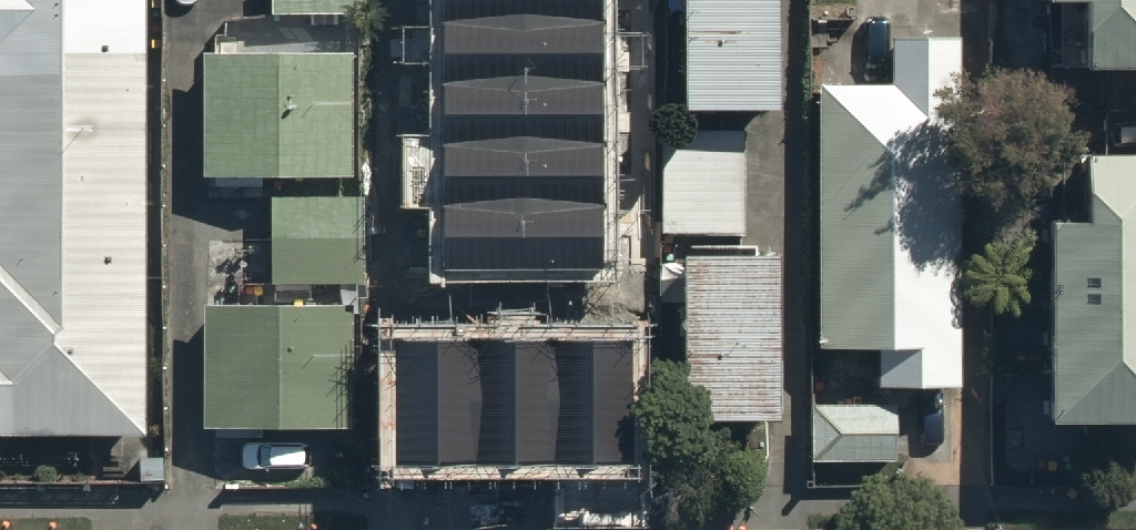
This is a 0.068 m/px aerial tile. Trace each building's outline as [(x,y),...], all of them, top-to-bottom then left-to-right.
[(156,434),(153,0),(0,0),(0,436),(156,434)] [(277,13),(356,13),(356,0),(277,0),(277,13)] [(445,270),(606,270),(605,0),(445,0),(445,270)] [(680,113),(770,113),(769,0),(679,0),(680,113)] [(1075,2),(1075,68),(1135,68),(1135,0),(1044,0),(1044,2),(1075,2)] [(355,45),(212,46),(213,178),(356,177),(355,45)] [(827,360),(886,360),(886,397),(952,397),(951,49),(884,49),(885,95),(826,95),(827,360)] [(660,133),(659,234),(740,234),(741,134),(660,133)] [(1082,162),(1082,224),(1046,225),(1047,431),(1135,431),(1135,162),(1082,162)] [(360,196),(275,197),(276,285),(360,285),(360,196)] [(769,262),(679,263),(680,423),(770,423),(769,262)] [(357,302),(211,302),(212,425),(358,425),(357,302)] [(632,341),(397,342),(397,464),(632,463),(632,341)] [(892,405),(807,405),(807,465),(893,465),(892,405)]
